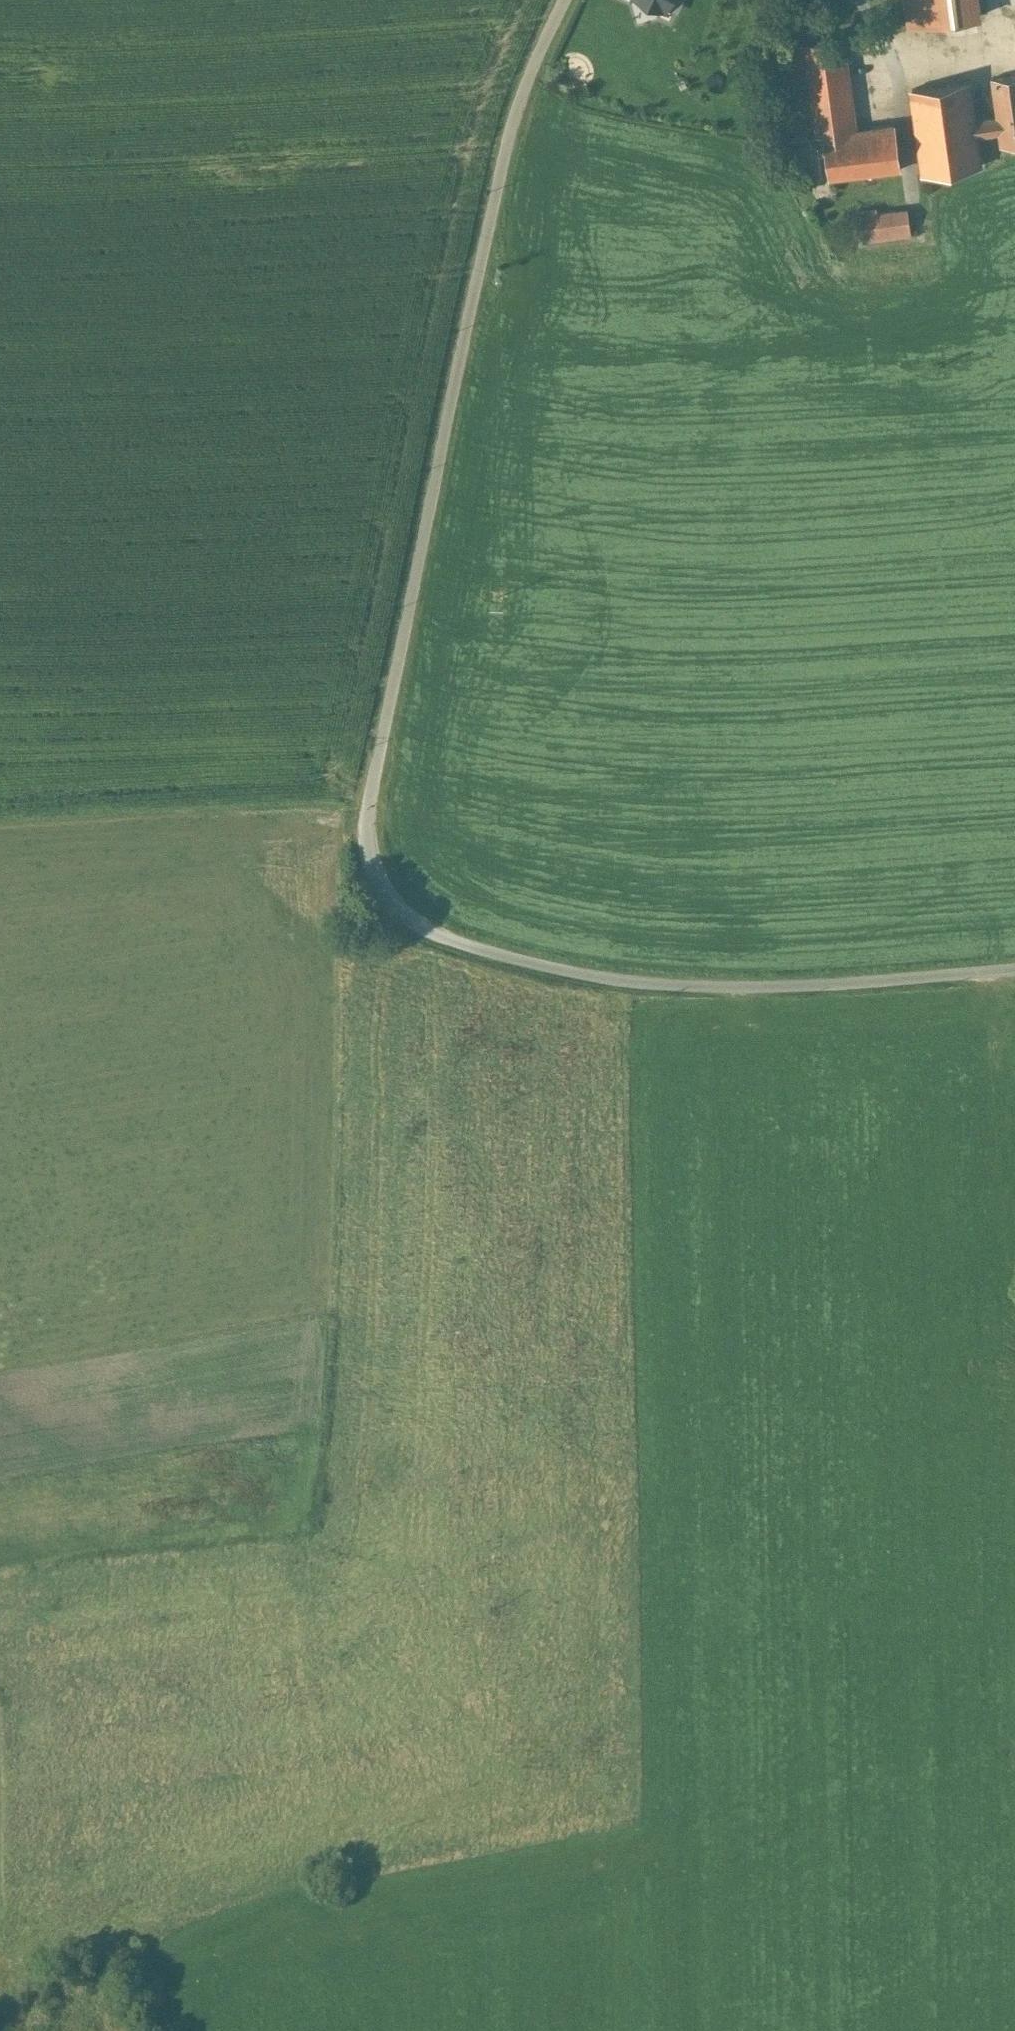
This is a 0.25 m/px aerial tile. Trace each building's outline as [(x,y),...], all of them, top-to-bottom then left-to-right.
[(662,6),(661,8),(663,9),(664,7),(666,8),(670,0),(649,0),(662,6)] [(908,25),(979,16),(977,0),(905,0),(908,25)] [(842,38),(778,47),(790,139),(823,134),(855,130),(855,129),(842,38)] [(992,78),(997,117),(999,133),(1001,146),(1014,144),(1014,75),(992,78)] [(968,82),(912,89),(924,174),(980,166),(975,136),(973,120),(968,82)] [(997,117),(973,120),(975,136),(999,133),(997,117)] [(894,124),(855,129),(855,130),(823,134),(829,178),(900,169),(894,124)] [(877,209),(860,212),(864,239),(880,237),(877,214),(877,209)] [(906,210),(877,214),(880,237),(909,233),(906,210)]
